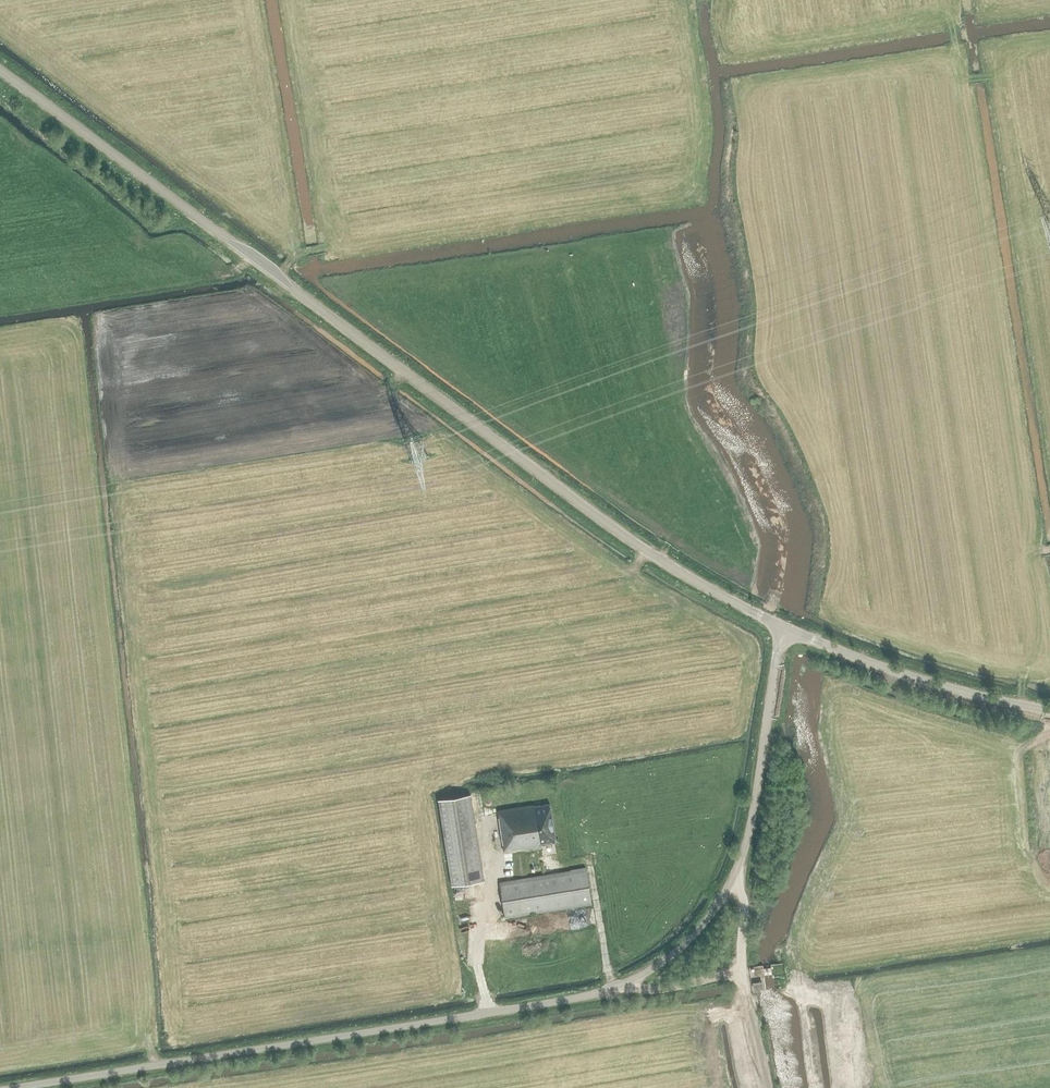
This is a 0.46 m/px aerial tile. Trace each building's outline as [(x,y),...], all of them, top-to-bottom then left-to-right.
[(451,885),(484,880),(470,794),(438,799),(451,885)] [(517,807),(497,810),(497,811),(503,850),(556,842),(550,803),(534,805),(534,804),(517,807)] [(571,870),(500,882),(506,917),(592,903),(586,867),(571,869),(571,870)]
